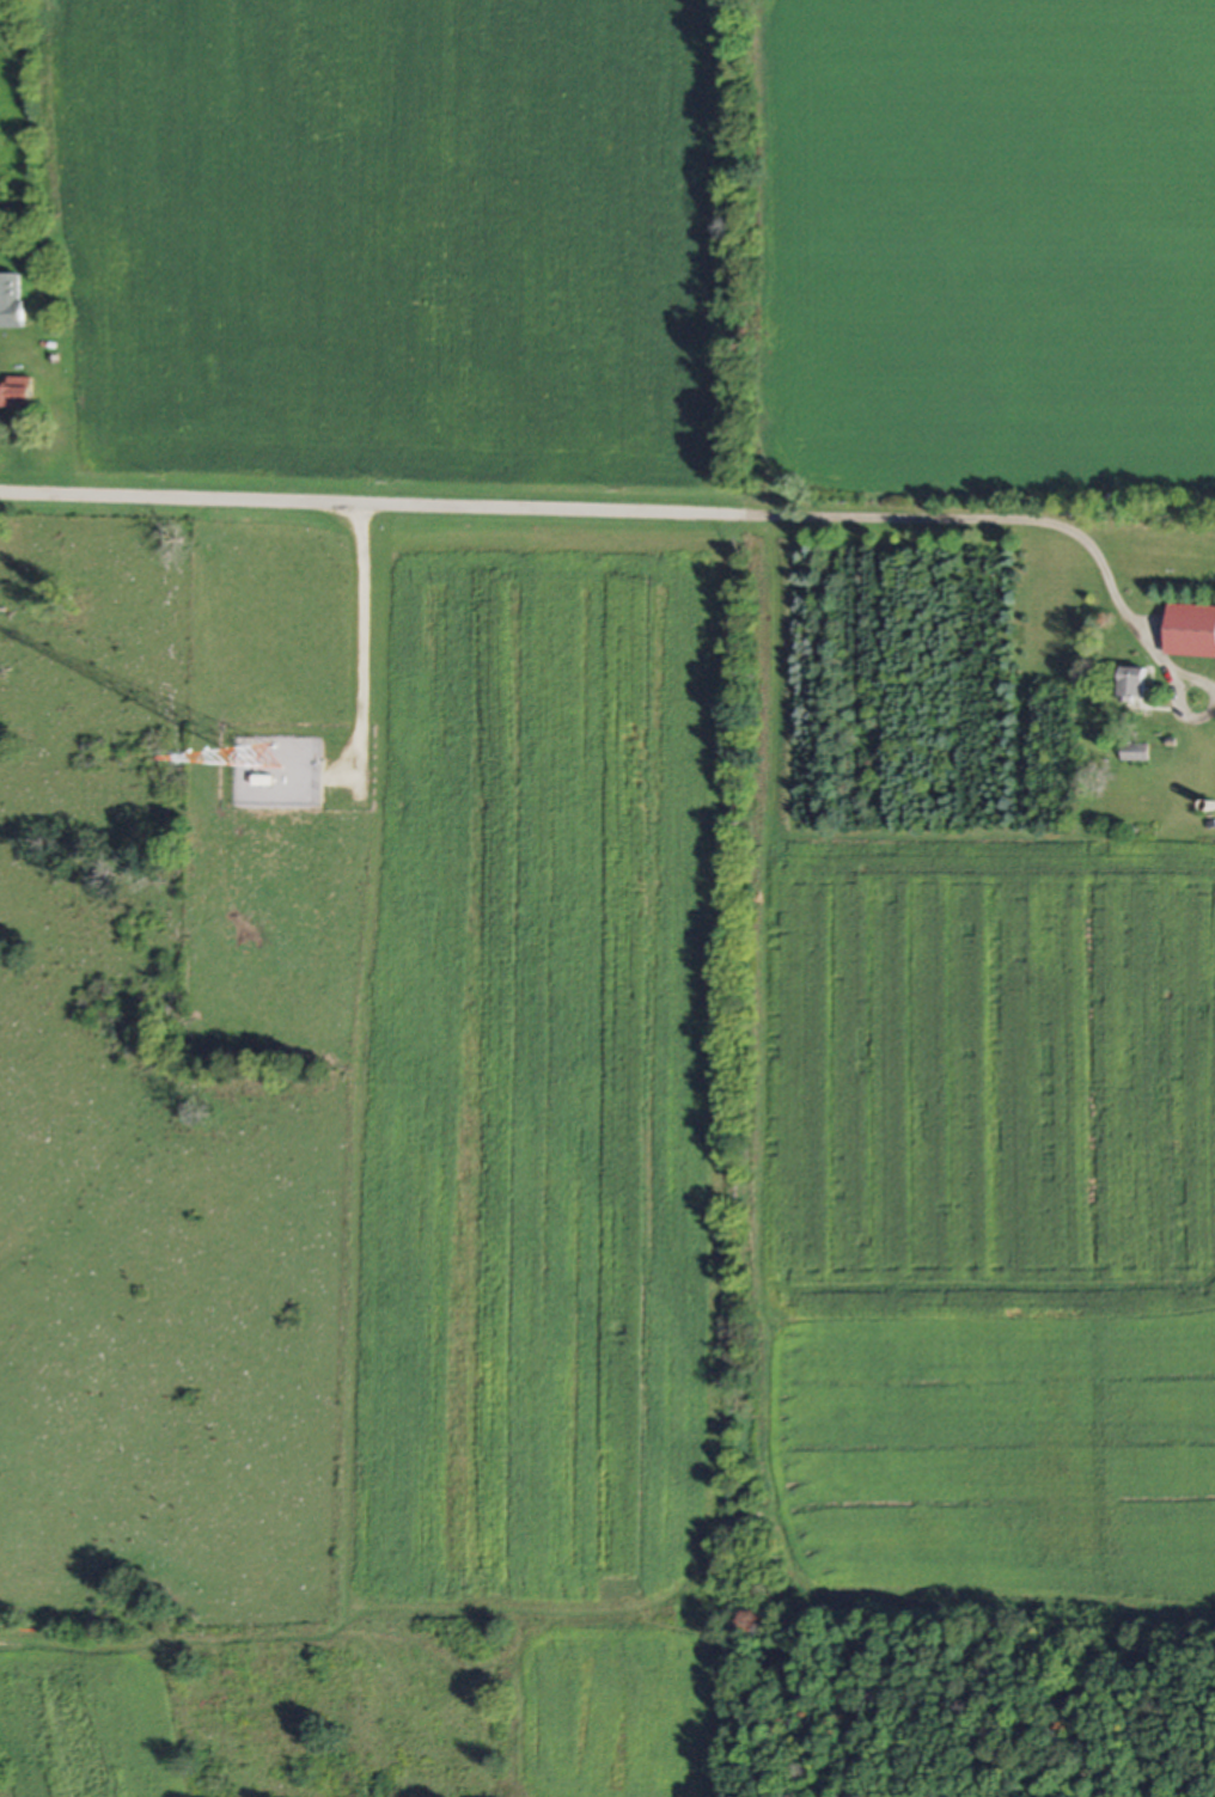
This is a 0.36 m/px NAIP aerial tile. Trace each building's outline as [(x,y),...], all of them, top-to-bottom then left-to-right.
[(24,273),(0,273),(0,329),(24,329),(24,273)] [(33,380),(0,380),(0,407),(33,407),(33,380)] [(1214,657),(1214,606),(1170,604),(1169,656),(1214,657)] [(1122,701),(1149,701),(1149,668),(1122,668),(1122,701)]
